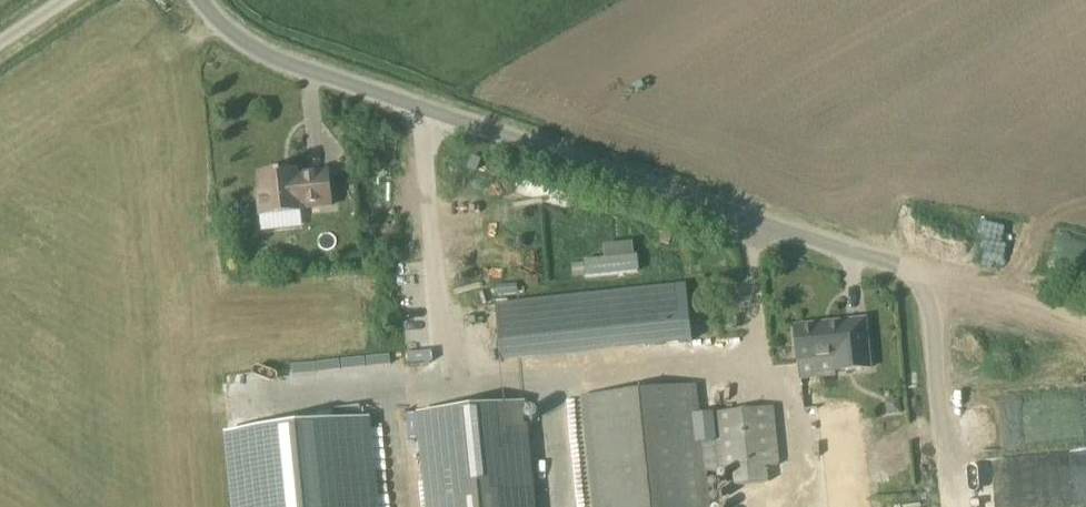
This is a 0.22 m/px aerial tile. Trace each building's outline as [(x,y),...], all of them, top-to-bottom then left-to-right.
[(471,158),(467,168),(476,171),(480,162),(481,159),(472,156),(471,158)] [(300,168),(299,164),(263,167),(265,185),(261,185),(263,210),(304,205),(304,203),(335,199),(331,165),(300,168)] [(641,249),(600,253),(602,275),(643,270),(641,249)] [(501,363),(691,343),(685,284),(495,304),(501,363)] [(797,362),(851,356),(847,320),(794,325),(797,362)] [(705,473),(732,470),(734,486),(771,482),(769,466),(778,465),(771,406),(699,414),(696,384),(583,396),(595,506),(708,506),(705,473)] [(533,478),(530,478),(520,403),(421,413),(430,506),(535,506),(533,478)] [(856,404),(817,408),(807,409),(816,506),(867,506),(856,404)] [(374,417),(236,429),(243,506),(382,506),(374,417)]
